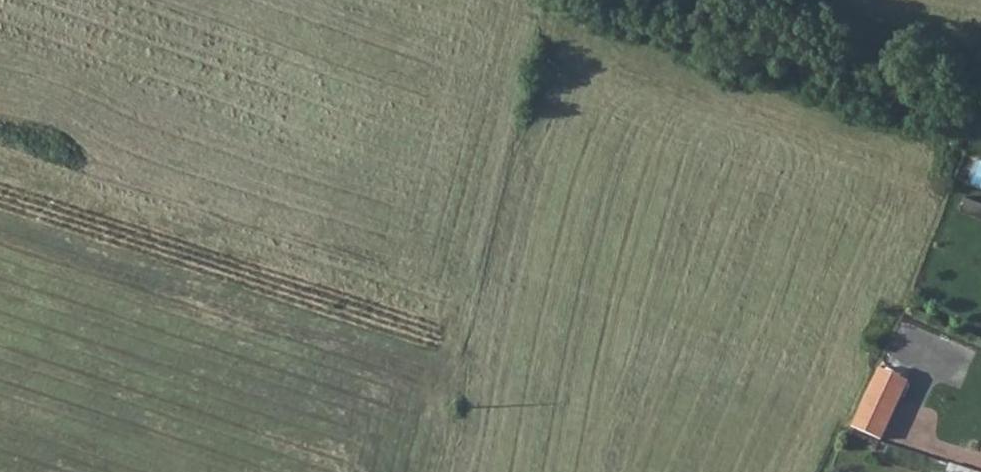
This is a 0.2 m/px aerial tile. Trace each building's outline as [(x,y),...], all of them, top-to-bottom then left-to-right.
[(966,195),(960,209),(980,216),(980,200),(966,195)] [(881,440),(908,381),(878,367),(866,394),(851,426),(881,440)] [(949,464),(947,471),(975,471),(949,464)]
